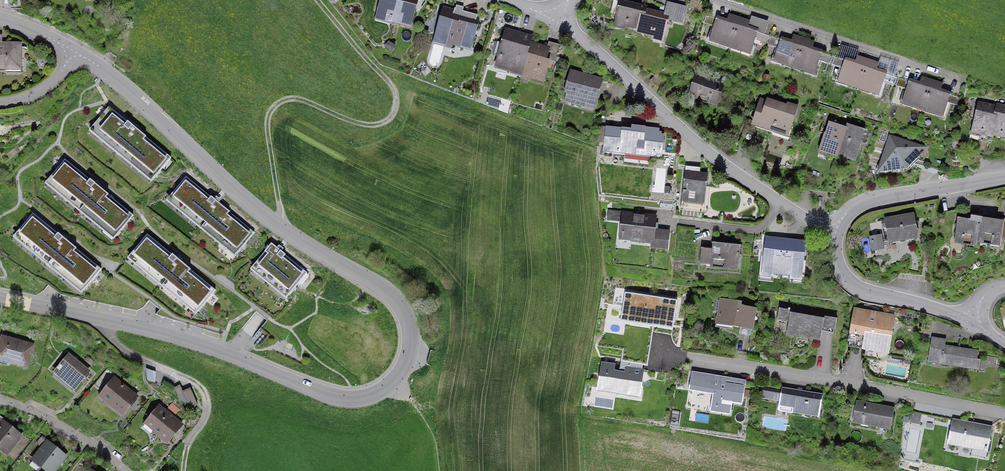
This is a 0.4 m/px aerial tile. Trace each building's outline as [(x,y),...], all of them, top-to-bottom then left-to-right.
[(376,18),(409,28),(418,0),(381,0),(376,18)] [(623,2),(616,30),(642,36),(648,11),(649,9),(623,2)] [(480,16),(444,5),(433,42),(453,48),(455,42),(471,46),(480,16)] [(666,42),(673,18),(648,11),(642,36),(666,42)] [(730,47),(739,19),(729,16),(727,21),(705,14),(702,24),(713,28),(709,41),(730,47)] [(739,19),(730,47),(751,54),(755,40),(762,43),(765,34),(748,28),(749,22),(739,19)] [(500,70),(522,76),(530,45),(531,39),(510,33),(500,70)] [(796,68),(804,40),(794,37),(793,42),(770,35),(767,45),(778,49),(774,62),(796,68)] [(0,37),(0,72),(27,72),(27,43),(6,44),(6,37),(0,37)] [(804,40),(796,68),(816,75),(820,61),(828,64),(830,55),(813,49),(815,43),(804,40)] [(559,52),(530,45),(522,76),(551,83),(559,52)] [(860,90),(868,61),(858,58),(857,64),(834,57),(831,67),(842,70),(838,83),(860,90)] [(868,61),(860,90),(880,96),(884,83),(892,85),(895,76),(877,71),(879,65),(868,61)] [(660,67),(651,77),(659,85),(668,75),(660,67)] [(576,74),(569,104),(600,112),(608,82),(576,74)] [(924,111),(933,82),(923,79),(921,84),(899,77),(896,87),(907,91),(903,104),(924,111)] [(933,82),(924,111),(944,117),(948,103),(956,106),(959,97),(941,91),(943,85),(933,82)] [(725,93),(692,83),(687,101),(720,111),(725,93)] [(800,110),(762,98),(752,129),(790,141),(800,110)] [(991,134),(998,106),(981,102),(974,133),(983,135),(990,137),(991,134)] [(131,126),(106,105),(88,126),(161,183),(176,161),(152,142),(154,139),(134,122),(131,126)] [(991,134),(995,135),(1004,138),(1004,108),(998,106),(991,134)] [(838,152),(846,128),(831,122),(820,152),(836,158),(838,152)] [(846,128),(838,152),(860,160),(870,131),(848,123),(846,128)] [(679,137),(609,128),(606,159),(675,167),(679,137)] [(990,137),(983,135),(979,151),(990,154),(992,149),(995,135),(991,134),(990,137)] [(992,149),(1002,152),(1004,139),(1004,138),(995,135),(992,149)] [(925,147),(890,139),(880,170),(905,167),(925,147)] [(941,152),(928,149),(924,162),(937,166),(941,152)] [(88,180),(63,159),(45,180),(118,237),(133,215),(109,196),(111,193),(91,176),(88,180)] [(818,173),(806,171),(804,185),(816,186),(818,173)] [(709,176),(685,173),(681,209),(705,212),(709,176)] [(831,175),(818,173),(816,186),(829,189),(831,175)] [(210,198),(185,177),(167,197),(240,255),(255,232),(231,214),(233,210),(213,194),(210,198)] [(57,235),(33,214),(15,234),(87,292),(103,270),(79,251),(81,248),(60,231),(57,235)] [(660,220),(622,215),(619,242),(656,246),(660,220)] [(914,215),(882,222),(889,250),(920,243),(914,215)] [(975,247),(976,240),(979,220),(957,216),(953,244),(975,247)] [(980,216),(979,220),(976,240),(1001,244),(1004,220),(980,216)] [(171,254),(146,232),(128,253),(201,311),(216,288),(192,269),(194,266),(174,250),(171,254)] [(868,237),(871,251),(886,248),(883,234),(868,237)] [(744,245),(702,240),(698,271),(740,276),(744,245)] [(782,277),(785,243),(766,241),(763,275),(782,277)] [(292,255),(275,243),(271,250),(270,249),(256,270),(291,299),(307,274),(289,261),(292,255)] [(785,243),(782,277),(804,279),(807,245),(785,243)] [(677,296),(614,289),(611,320),(674,327),(677,296)] [(761,308),(720,301),(715,327),(756,334),(761,308)] [(826,315),(791,310),(787,339),(822,344),(826,315)] [(898,317),(854,310),(850,339),(894,346),(898,317)] [(4,338),(0,354),(0,361),(31,369),(37,347),(4,338)] [(984,356),(933,346),(929,367),(980,377),(984,356)] [(93,374),(71,356),(55,376),(77,393),(93,374)] [(648,370),(601,362),(595,395),(642,403),(648,370)] [(746,385),(698,376),(694,398),(742,406),(746,385)] [(117,380),(102,399),(125,418),(140,399),(117,380)] [(825,396),(781,389),(777,415),(821,421),(825,396)] [(777,400),(778,391),(763,390),(762,398),(777,400)] [(894,407),(857,400),(852,422),(890,429),(894,407)] [(172,402),(168,408),(177,413),(180,407),(172,402)] [(185,428),(162,410),(147,428),(170,446),(185,428)] [(921,414),(912,412),(909,423),(919,425),(921,414)] [(987,460),(994,429),(953,420),(946,451),(987,460)] [(0,428),(0,450),(11,458),(25,440),(4,424),(0,428)] [(35,463),(45,470),(61,470),(69,460),(49,445),(35,463)]
